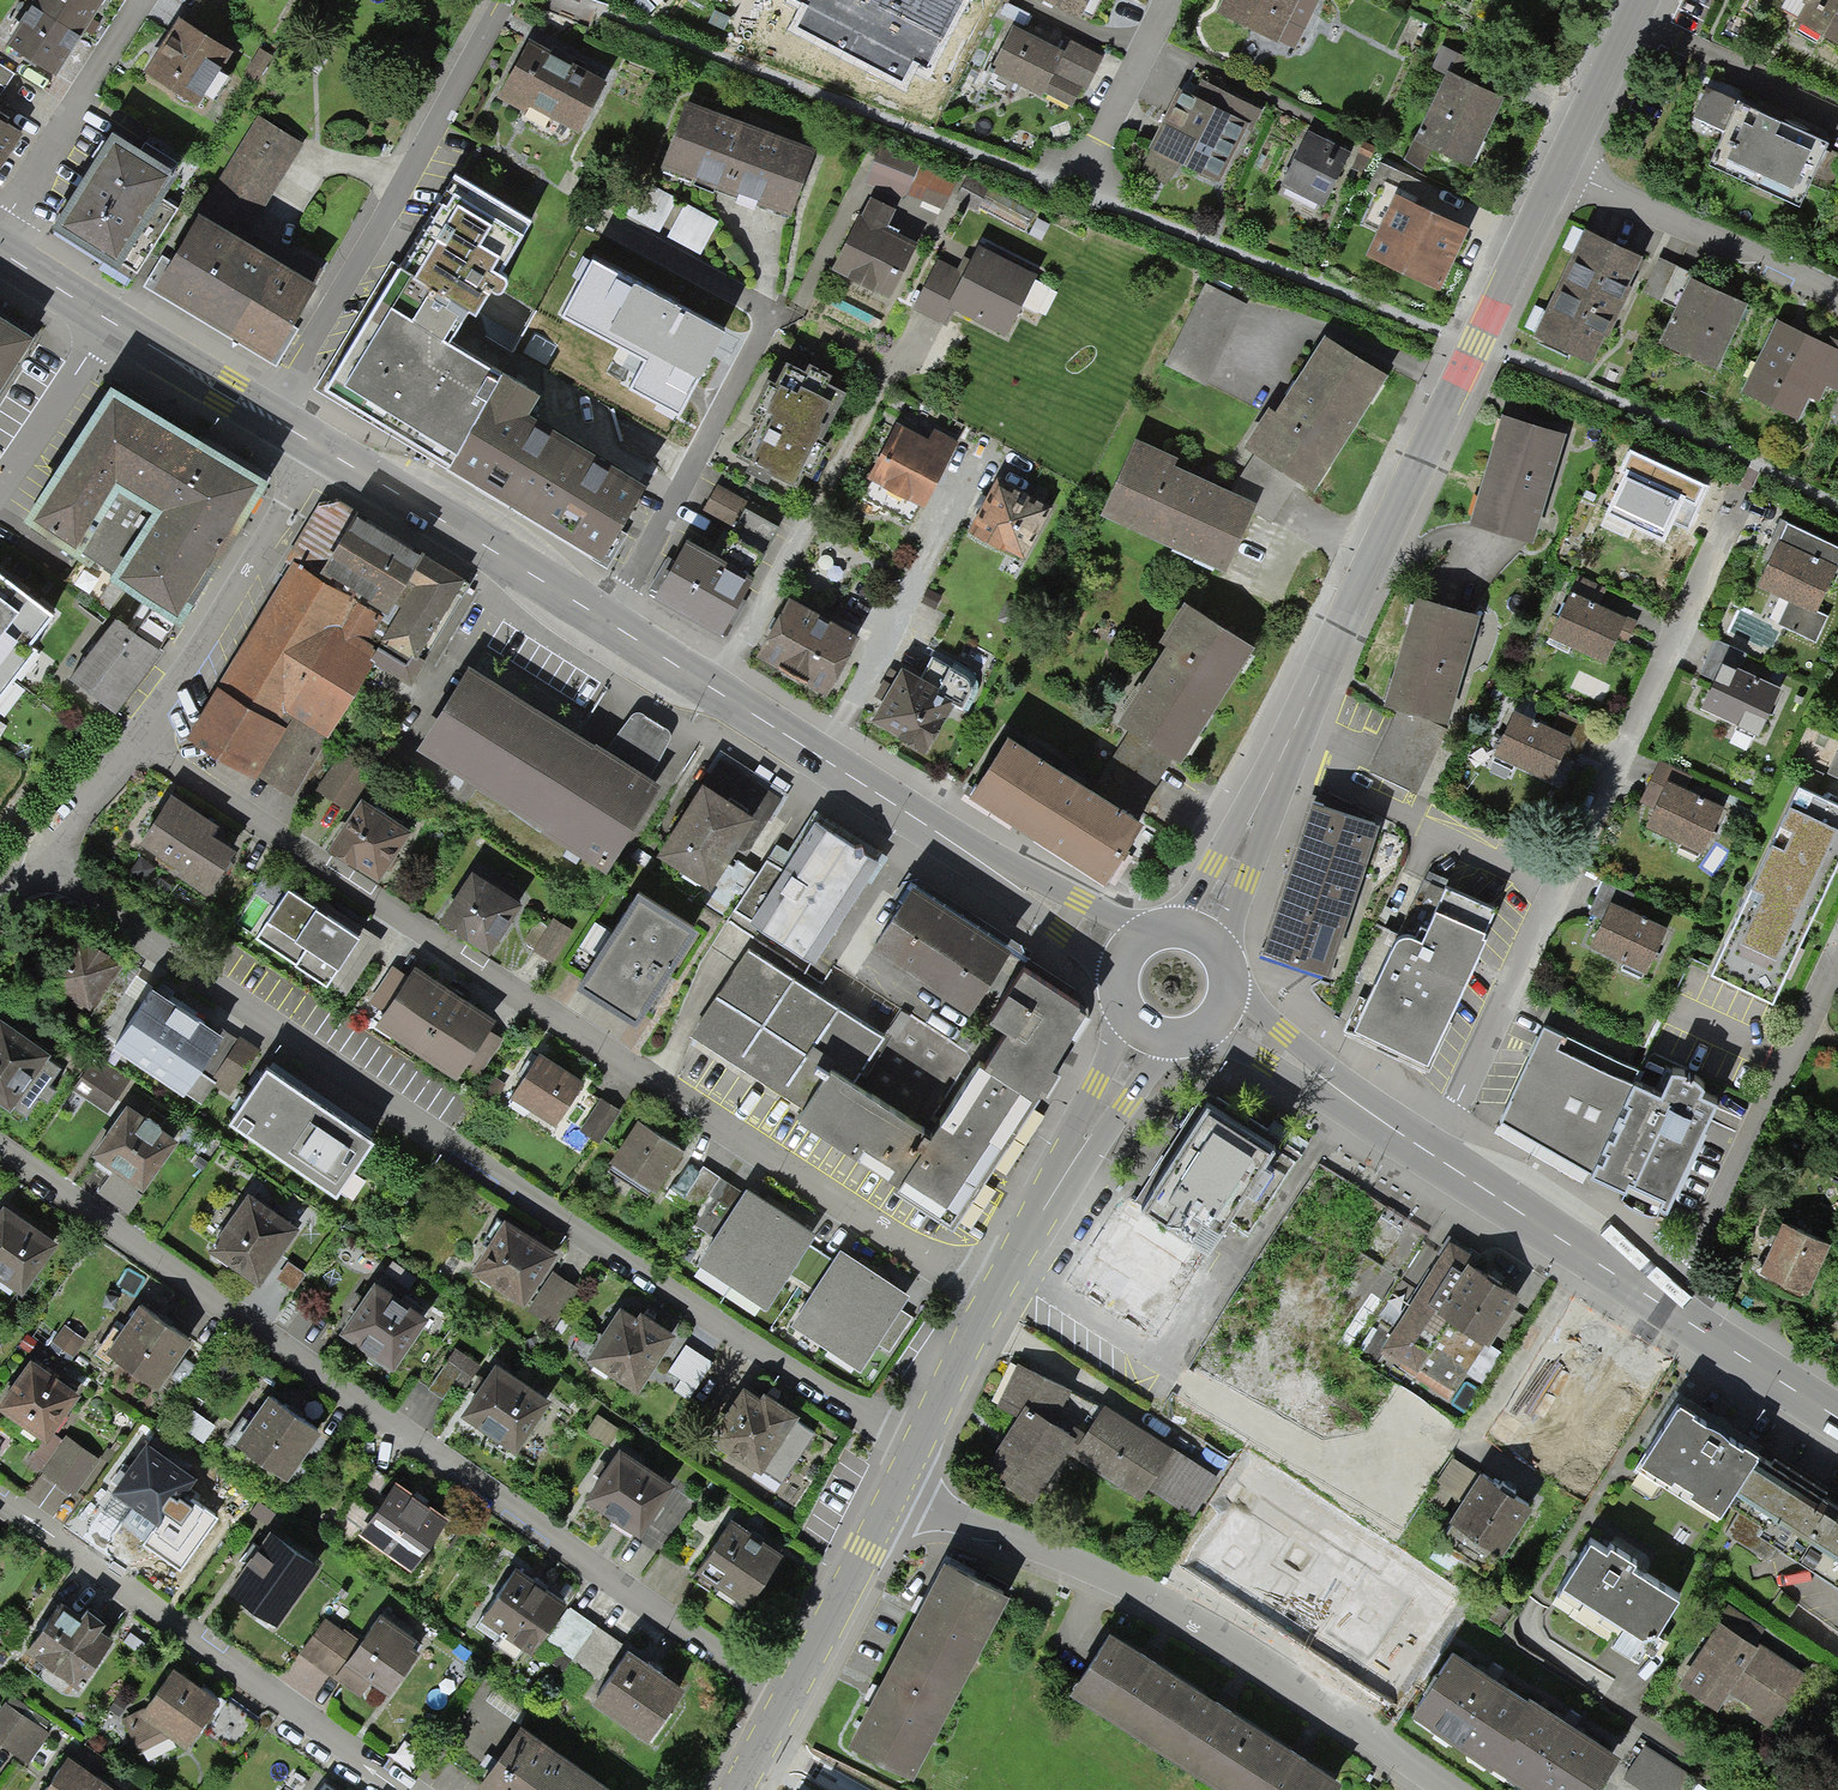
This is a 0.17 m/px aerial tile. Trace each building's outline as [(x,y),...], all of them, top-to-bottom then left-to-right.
[(103,0),(36,0),(7,46),(31,61),(55,76),(103,0)] [(1080,19),(1090,0),(1040,0),(1080,19)] [(1296,53),(1322,0),(1225,0),(1218,14),(1296,53)] [(1796,25),(1837,47),(1837,0),(1809,0),(1796,25)] [(143,79),(196,109),(226,55),(174,26),(143,79)] [(1077,105),(1102,55),(1067,38),(1060,52),(1015,30),(992,76),(1042,100),(1047,90),(1077,105)] [(598,84),(607,70),(554,33),(544,47),(598,84)] [(576,135),(601,87),(528,49),(503,97),(576,135)] [(1413,150),(1469,175),(1502,103),(1465,86),(1475,64),(1445,51),(1435,71),(1446,76),(1413,150)] [(14,71),(0,62),(0,93),(14,71)] [(1144,171),(1174,186),(1183,169),(1218,187),(1257,112),(1191,78),(1144,171)] [(1801,207),(1829,146),(1704,91),(1689,124),(1724,139),(1711,168),(1801,207)] [(790,216),(812,152),(684,107),(662,171),(790,216)] [(273,368),(315,292),(277,269),(243,248),(303,143),(258,117),(155,297),(273,368)] [(20,133),(0,120),(0,164),(20,133)] [(1281,187),(1324,207),(1349,153),(1306,133),(1281,187)] [(60,227),(122,263),(176,171),(114,135),(60,227)] [(916,192),(950,202),(960,171),(926,161),(916,192)] [(645,176),(631,211),(665,226),(680,191),(645,176)] [(705,248),(723,214),(691,197),(672,230),(705,248)] [(342,394),(607,549),(648,479),(531,411),(542,392),(452,340),(515,233),(456,199),(342,394)] [(834,274),(892,301),(916,249),(884,234),(894,213),(869,201),(834,274)] [(1370,264),(1440,292),(1465,233),(1394,205),(1370,264)] [(1537,341),(1591,365),(1637,260),(1583,236),(1537,341)] [(1004,339),(1035,280),(977,250),(965,274),(938,260),(913,309),(945,326),(952,312),(1004,339)] [(730,327),(590,252),(561,306),(648,353),(627,391),(680,420),(730,327)] [(1663,346),(1717,370),(1745,307),(1691,283),(1663,346)] [(1169,366),(1207,385),(1246,305),(1208,286),(1169,366)] [(1802,420),(1817,383),(1837,392),(1837,345),(1776,319),(1743,396),(1802,420)] [(20,355),(0,342),(0,385),(20,355)] [(1259,457),(1317,492),(1385,380),(1327,345),(1259,457)] [(739,464),(792,491),(839,399),(786,372),(739,464)] [(258,494),(206,462),(113,402),(30,531),(76,560),(79,555),(117,494),(161,521),(219,557),(258,494)] [(1472,529),(1532,546),(1563,439),(1503,421),(1472,529)] [(923,512),(957,441),(932,429),(927,441),(896,426),(867,485),(923,512)] [(1224,575),(1255,507),(1134,452),(1103,521),(1224,575)] [(1608,519),(1668,543),(1687,496),(1627,472),(1608,519)] [(969,535),(1024,564),(1052,510),(996,482),(969,535)] [(117,494),(79,555),(122,584),(161,521),(117,494)] [(412,685),(465,585),(335,505),(315,510),(186,739),(292,798),(375,663),(412,685)] [(219,557),(161,521),(122,584),(120,587),(178,626),(219,557)] [(1815,643),(1827,615),(1818,611),(1837,564),(1837,552),(1784,529),(1757,592),(1790,606),(1780,628),(1815,643)] [(655,604),(719,640),(749,588),(685,552),(655,604)] [(52,622),(0,582),(0,708),(39,657),(30,650),(52,622)] [(1550,643),(1607,666),(1625,622),(1569,599),(1550,643)] [(755,662),(822,699),(856,640),(788,603),(755,662)] [(1371,772),(1418,791),(1446,729),(1477,618),(1415,605),(1386,711),(1399,717),(1371,772)] [(1117,726),(1183,766),(1251,654),(1184,614),(1117,726)] [(114,718),(161,656),(118,623),(71,685),(114,718)] [(1702,714),(1758,737),(1777,691),(1740,676),(1749,654),(1713,640),(1702,667),(1719,674),(1702,714)] [(869,727),(921,760),(954,709),(902,676),(869,727)] [(608,875),(657,793),(645,786),(674,738),(631,712),(603,759),(467,678),(417,762),(608,875)] [(1493,761),(1550,787),(1574,734),(1517,708),(1493,761)] [(1106,879),(1141,824),(1008,740),(973,796),(1106,879)] [(746,860),(785,795),(724,755),(697,798),(751,830),(737,854),(746,860)] [(320,791),(346,810),(370,777),(344,758),(320,791)] [(1645,833),(1699,858),(1721,812),(1685,795),(1694,777),(1663,763),(1650,791),(1662,796),(1645,833)] [(1799,782),(1712,971),(1772,999),(1837,857),(1837,801),(1799,782)] [(207,885),(236,838),(213,824),(218,816),(171,788),(141,838),(181,862),(177,868),(207,885)] [(655,868),(710,900),(737,854),(751,830),(697,798),(655,868)] [(330,850),(380,882),(410,835),(360,804),(330,850)] [(1278,965),(1336,981),(1375,831),(1316,816),(1278,965)] [(878,860),(819,825),(754,935),(813,970),(878,860)] [(441,926),(489,957),(521,906),(473,876),(441,926)] [(255,940),(347,995),(381,940),(289,885),(255,940)] [(1357,1037),(1428,1072),(1494,918),(1423,888),(1357,1037)] [(915,999),(887,1042),(748,953),(692,1042),(804,1113),(793,1130),(854,1169),(862,1157),(896,1179),(888,1191),(940,1224),(1082,1000),(910,891),(862,965),(915,999)] [(580,994),(636,1028),(694,931),(638,897),(580,994)] [(1591,952),(1646,975),(1665,932),(1609,909),(1591,952)] [(538,950),(555,960),(573,931),(556,921),(538,950)] [(49,977),(90,1004),(122,956),(80,929),(49,977)] [(376,1017),(459,1072),(467,1061),(481,1071),(507,1031),(485,1016),(492,1006),(410,953),(401,966),(392,960),(366,999),(382,1009),(376,1017)] [(195,1063),(224,1082),(253,1040),(221,1019),(218,1022),(149,977),(110,1036),(181,1083),(195,1063)] [(48,1048),(51,1044),(0,1007),(0,1008),(0,1100),(8,1106),(12,1101),(26,1112),(40,1094),(45,1098),(59,1080),(51,1074),(62,1059),(48,1048)] [(1658,1213),(1671,1213),(1720,1102),(1701,1095),(1705,1086),(1695,1076),(1673,1076),(1666,1099),(1635,1087),(1643,1062),(1549,1019),(1511,1111),(1599,1161),(1595,1175),(1629,1193),(1634,1205),(1645,1211),(1658,1213)] [(511,1087),(555,1116),(583,1074),(538,1045),(511,1087)] [(77,1087),(107,1108),(130,1077),(99,1056),(77,1087)] [(232,1118),(336,1193),(372,1143),(268,1068),(232,1118)] [(621,1107),(601,1094),(579,1126),(599,1140),(621,1107)] [(145,1179),(177,1132),(126,1098),(94,1145),(145,1179)] [(1248,1238),(1294,1166),(1195,1104),(1077,1290),(1159,1342),(1232,1228),(1248,1238)] [(653,1185),(682,1141),(635,1110),(606,1154),(653,1185)] [(673,1181),(667,1190),(695,1209),(689,1219),(709,1232),(740,1187),(703,1163),(685,1190),(673,1181)] [(806,1240),(817,1223),(746,1177),(740,1187),(698,1253),(767,1299),(788,1269),(806,1240)] [(258,1274),(299,1217),(250,1181),(209,1239),(258,1274)] [(22,1283),(58,1230),(4,1194),(0,1200),(0,1268),(22,1283)] [(526,1294),(560,1242),(502,1207),(470,1261),(526,1294)] [(1394,1230),(1403,1234),(1410,1220),(1385,1207),(1366,1242),(1383,1251),(1394,1230)] [(1758,1280),(1806,1301),(1828,1250),(1780,1229),(1758,1280)] [(895,1303),(908,1283),(840,1239),(829,1254),(811,1283),(791,1313),(860,1358),(874,1337),(889,1347),(911,1313),(895,1303)] [(829,1254),(806,1240),(788,1269),(811,1283),(829,1254)] [(1459,1396),(1517,1301),(1468,1271),(1477,1256),(1451,1241),(1385,1351),(1459,1396)] [(555,1268),(531,1304),(558,1322),(582,1285),(555,1268)] [(391,1359),(426,1306),(373,1271),(338,1325),(391,1359)] [(105,1342),(158,1378),(192,1330),(139,1293),(105,1342)] [(585,1351),(638,1385),(674,1330),(621,1296),(585,1351)] [(63,1320),(47,1342),(68,1357),(84,1336),(63,1320)] [(692,1338),(673,1367),(698,1384),(717,1354),(692,1338)] [(1595,1420),(1625,1372),(1574,1341),(1544,1389),(1595,1420)] [(456,1344),(428,1382),(441,1392),(460,1367),(469,1374),(479,1361),(456,1344)] [(48,1427),(81,1381),(32,1348),(0,1392),(0,1399),(46,1429),(48,1427)] [(515,1443),(551,1392),(497,1354),(461,1405),(515,1443)] [(1193,1514),(1223,1473),(1106,1393),(1101,1400),(1043,1365),(1019,1358),(999,1403),(1016,1408),(988,1462),(1036,1494),(1068,1445),(1139,1492),(1145,1483),(1193,1514)] [(709,1432),(782,1480),(814,1431),(792,1417),(797,1409),(764,1387),(761,1392),(744,1381),(709,1432)] [(234,1432),(287,1470),(321,1421),(268,1384),(234,1432)] [(188,1402),(175,1421),(200,1439),(213,1421),(188,1402)] [(1676,1419),(1638,1480),(1719,1530),(1725,1521),(1837,1591),(1837,1519),(1676,1419)] [(48,1427),(46,1429),(27,1456),(75,1489),(100,1456),(66,1432),(62,1437),(48,1427)] [(190,1486),(187,1491),(180,1486),(196,1464),(149,1430),(113,1481),(133,1495),(115,1521),(139,1538),(143,1532),(181,1559),(214,1511),(199,1501),(203,1495),(190,1486)] [(637,1525),(673,1473),(622,1439),(587,1491),(637,1525)] [(1503,1560),(1530,1513),(1480,1485),(1453,1532),(1503,1560)] [(364,1544),(408,1575),(445,1524),(401,1493),(364,1544)] [(279,1611),(318,1552),(271,1521),(232,1579),(279,1611)] [(698,1578),(750,1611),(784,1557),(732,1524),(698,1578)] [(894,1642),(959,1676),(1004,1590),(939,1556),(894,1642)] [(532,1645),(567,1594),(514,1557),(477,1608),(480,1610),(474,1619),(516,1649),(524,1639),(532,1645)] [(1656,1650),(1676,1611),(1628,1584),(1635,1574),(1609,1563),(1604,1571),(1585,1560),(1558,1602),(1640,1653),(1656,1650)] [(571,1604),(547,1638),(603,1675),(625,1640),(571,1604)] [(79,1692),(111,1644),(58,1609),(26,1657),(79,1692)] [(390,1687),(420,1646),(414,1641),(419,1634),(383,1609),(362,1638),(329,1615),(302,1652),(336,1676),(338,1673),(361,1690),(372,1675),(390,1687)] [(1158,1728),(1196,1669),(1119,1621),(1082,1680),(1158,1728)] [(1777,1731),(1808,1680),(1720,1625),(1678,1692),(1720,1718),(1729,1702),(1777,1731)] [(598,1695),(648,1728),(684,1676),(634,1642),(598,1695)] [(846,1737),(911,1768),(959,1676),(894,1642),(846,1737)] [(1494,1778),(1534,1715),(1452,1663),(1411,1726),(1494,1778)] [(1234,1776),(1272,1717),(1196,1669),(1158,1728),(1234,1776)] [(231,1750),(254,1720),(224,1700),(219,1709),(172,1678),(150,1710),(126,1718),(141,1751),(168,1741),(181,1751),(203,1733),(231,1750)] [(49,1733),(6,1704),(0,1712),(0,1739),(30,1760),(49,1733)] [(521,1715),(478,1778),(496,1789),(632,1789),(521,1715)] [(1617,1768),(1534,1715),(1494,1778),(1513,1789),(1603,1789),(1617,1768)] [(1348,1765),(1272,1717),(1234,1776),(1257,1789),(1332,1789),(1348,1765)] [(1692,1775),(1648,1747),(1627,1778),(1645,1789),(1683,1789),(1692,1775)] [(68,1761),(48,1789),(109,1789),(68,1761)]
